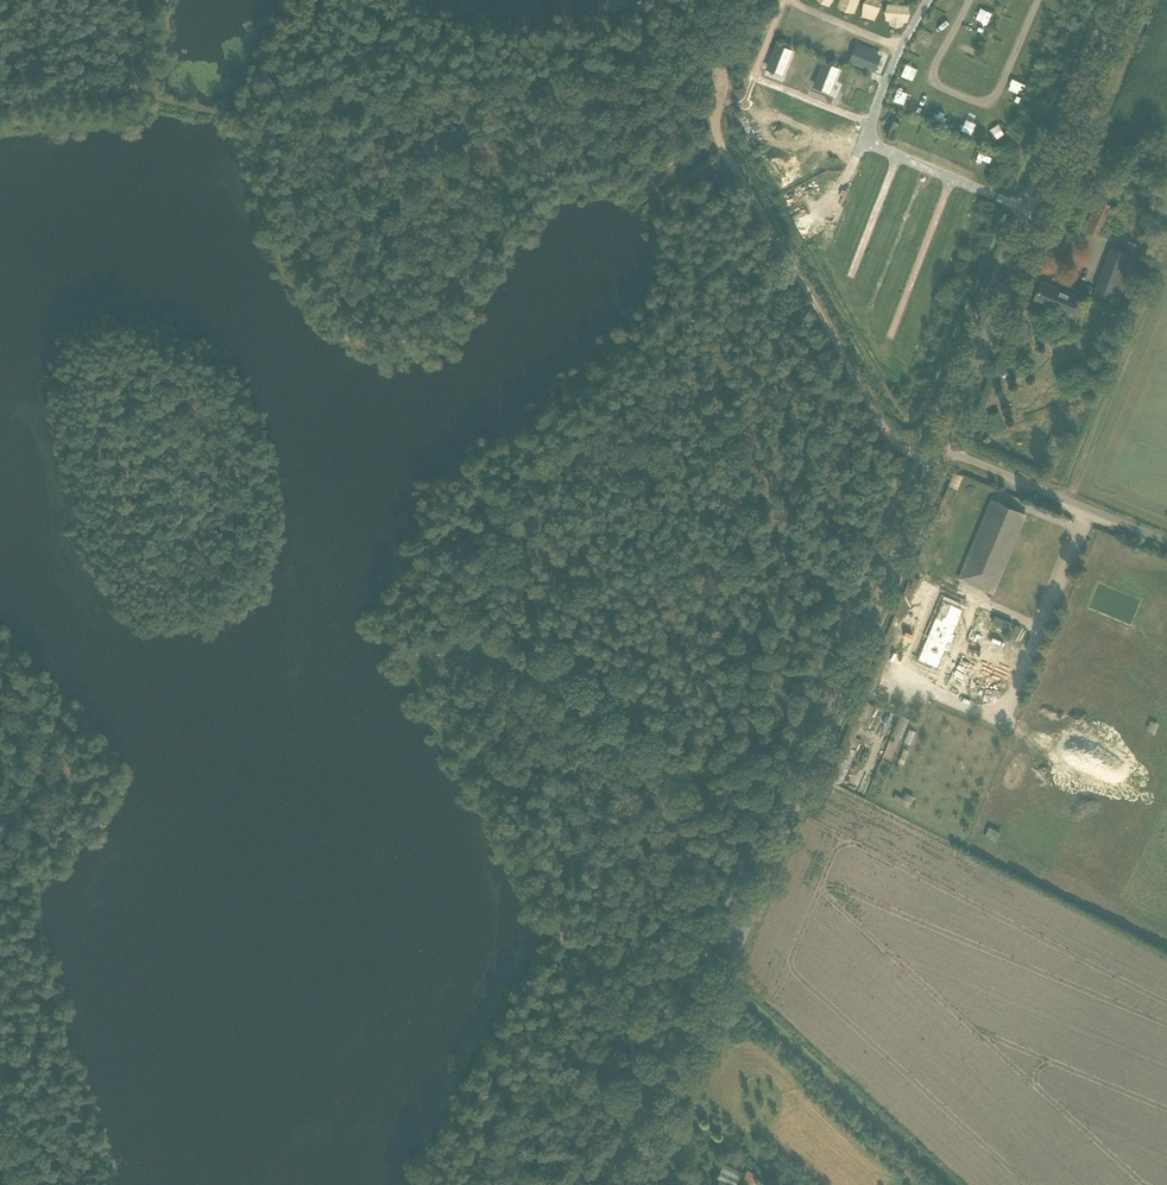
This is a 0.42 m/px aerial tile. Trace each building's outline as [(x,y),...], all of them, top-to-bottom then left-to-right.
[(809,40),(836,50),(842,32),(816,22),(809,40)] [(785,97),(780,89),(770,94),(774,103),(785,97)] [(833,114),(823,113),(823,125),(832,125),(833,114)] [(797,148),(792,141),(782,148),(788,156),(797,148)] [(851,145),(842,149),(848,160),(856,155),(851,145)] [(826,181),(819,176),(812,185),(819,191),(826,181)] [(1083,231),(1097,238),(1112,206),(1097,200),(1083,231)] [(914,244),(906,238),(899,246),(906,253),(914,244)] [(1120,298),(1136,259),(1111,248),(1095,289),(1120,298)] [(946,265),(937,263),(934,274),(943,277),(946,265)] [(878,274),(873,267),(863,274),(869,281),(878,274)] [(1038,302),(1053,309),(1067,315),(1064,322),(1075,326),(1081,312),(1077,311),(1081,299),(1052,287),(1041,282),(1034,300),(1038,302)] [(886,308),(875,312),(878,321),(889,317),(886,308)] [(1026,323),(1019,326),(1024,338),(1031,335),(1026,323)] [(914,334),(905,333),(903,344),(913,346),(914,334)] [(994,594),(1027,515),(991,500),(958,580),(994,594)] [(910,576),(908,586),(917,588),(920,578),(910,576)] [(971,615),(949,605),(924,664),(951,676),(967,638),(963,636),(971,615)] [(893,733),(903,737),(911,718),(901,714),(893,733)] [(907,792),(903,800),(911,805),(915,797),(907,792)] [(991,825),(986,835),(997,841),(1002,831),(991,825)] [(722,1164),(719,1179),(740,1184),(744,1170),(722,1164)]
